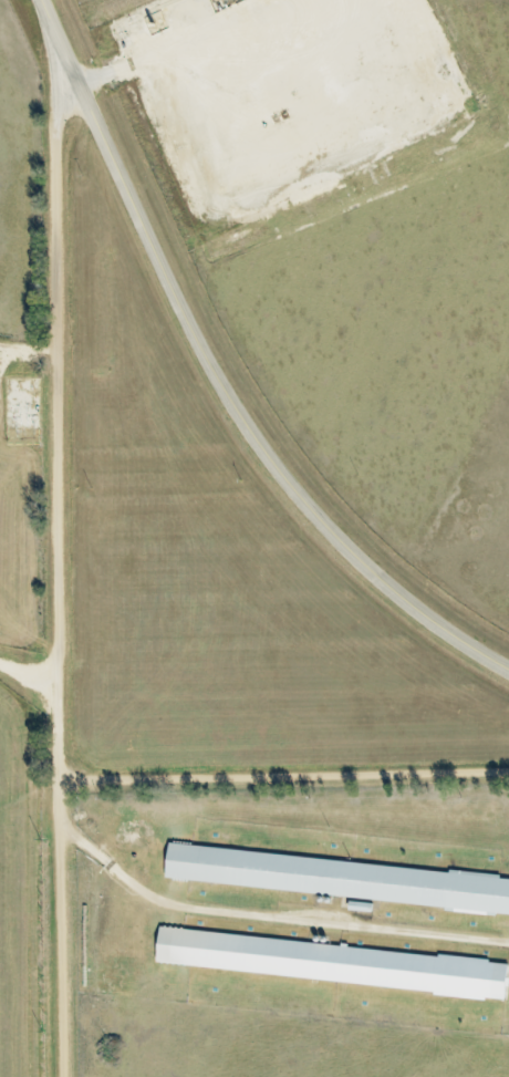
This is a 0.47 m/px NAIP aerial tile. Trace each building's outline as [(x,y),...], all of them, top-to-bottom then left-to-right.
[(508,912),(508,876),(168,845),(165,881),(508,912)] [(506,998),(508,969),(508,962),(159,927),(156,964),(506,998)]
